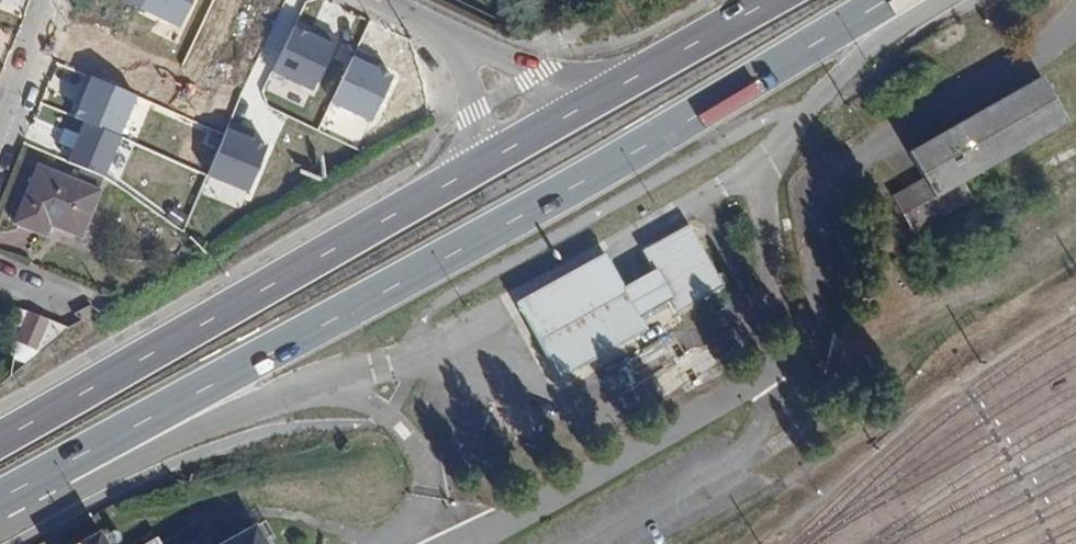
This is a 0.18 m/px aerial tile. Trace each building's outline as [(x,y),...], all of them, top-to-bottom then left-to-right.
[(142,10),(146,0),(119,0),(142,10)] [(142,10),(180,27),(193,0),(146,0),(142,10)] [(336,45),(293,25),(272,72),(315,92),(336,45)] [(392,73),(352,55),(329,104),(370,122),(392,73)] [(139,96),(91,77),(75,119),(82,122),(122,138),(139,96)] [(1063,127),(1039,85),(909,159),(930,196),(901,213),(915,239),(976,204),(964,183),(1063,127)] [(122,138),(82,122),(67,164),(106,178),(122,138)] [(268,145),(227,128),(207,176),(247,193),(268,145)] [(100,191),(39,167),(16,224),(46,236),(51,224),(81,237),(100,191)] [(715,312),(681,250),(642,271),(650,286),(609,309),(627,341),(668,318),(677,333),(715,312)] [(609,309),(599,291),(528,330),(558,385),(578,374),(629,345),(627,341),(609,309)] [(49,321),(29,312),(17,341),(37,349),(49,321)] [(590,396),(641,368),(629,345),(578,374),(590,396)] [(252,528),(224,543),(261,543),(252,528)]
